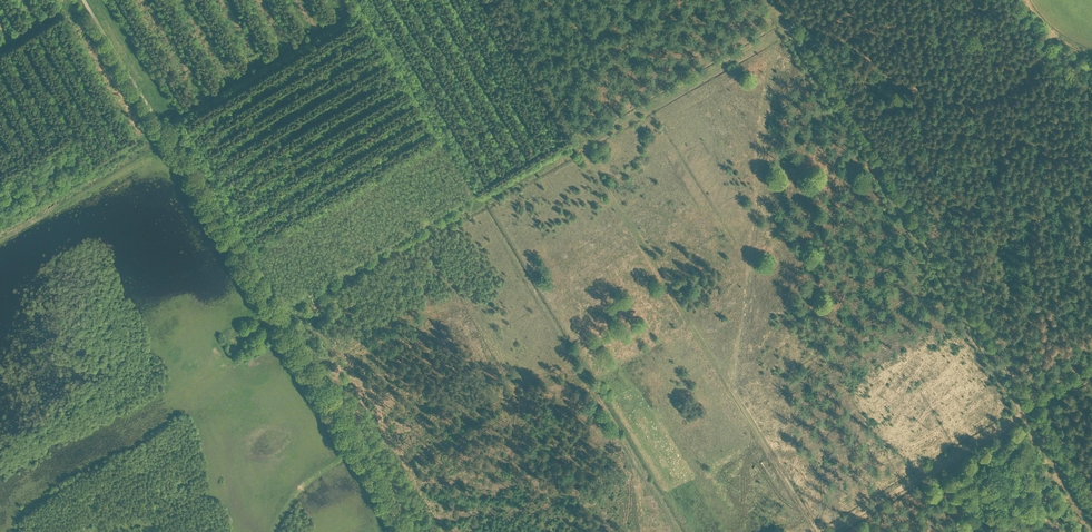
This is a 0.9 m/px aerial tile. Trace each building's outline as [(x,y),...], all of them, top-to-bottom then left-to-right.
[(248,343),(263,334),(257,324),(242,333),(248,343)]
